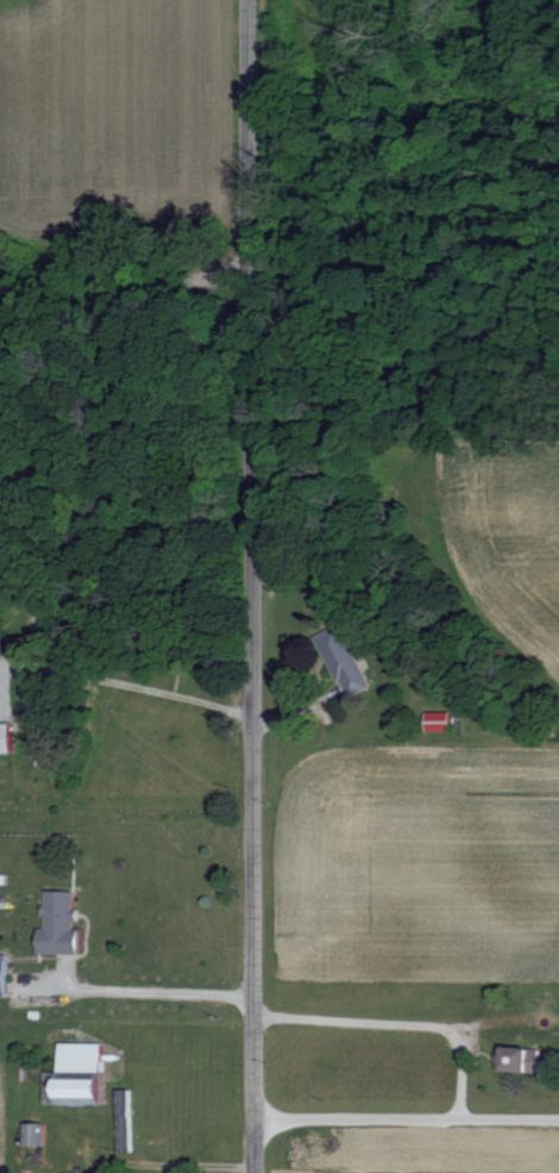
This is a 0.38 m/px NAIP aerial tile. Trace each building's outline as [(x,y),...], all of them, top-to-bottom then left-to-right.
[(367,688),(339,624),(314,635),(341,699),(367,688)] [(448,732),(447,712),(423,713),(424,733),(448,732)] [(9,724),(0,724),(0,754),(9,754),(9,724)] [(73,891),(42,890),(41,928),(36,928),(36,953),(75,953),(76,927),(72,927),(73,891)] [(100,1043),(56,1043),(56,1104),(80,1104),(80,1097),(99,1097),(99,1078),(74,1078),(74,1072),(100,1072),(100,1043)] [(501,1071),(536,1071),(536,1047),(501,1047),(501,1071)] [(116,1152),(129,1152),(126,1089),(114,1090),(116,1152)] [(21,1145),(42,1145),(42,1122),(21,1122),(21,1145)]
